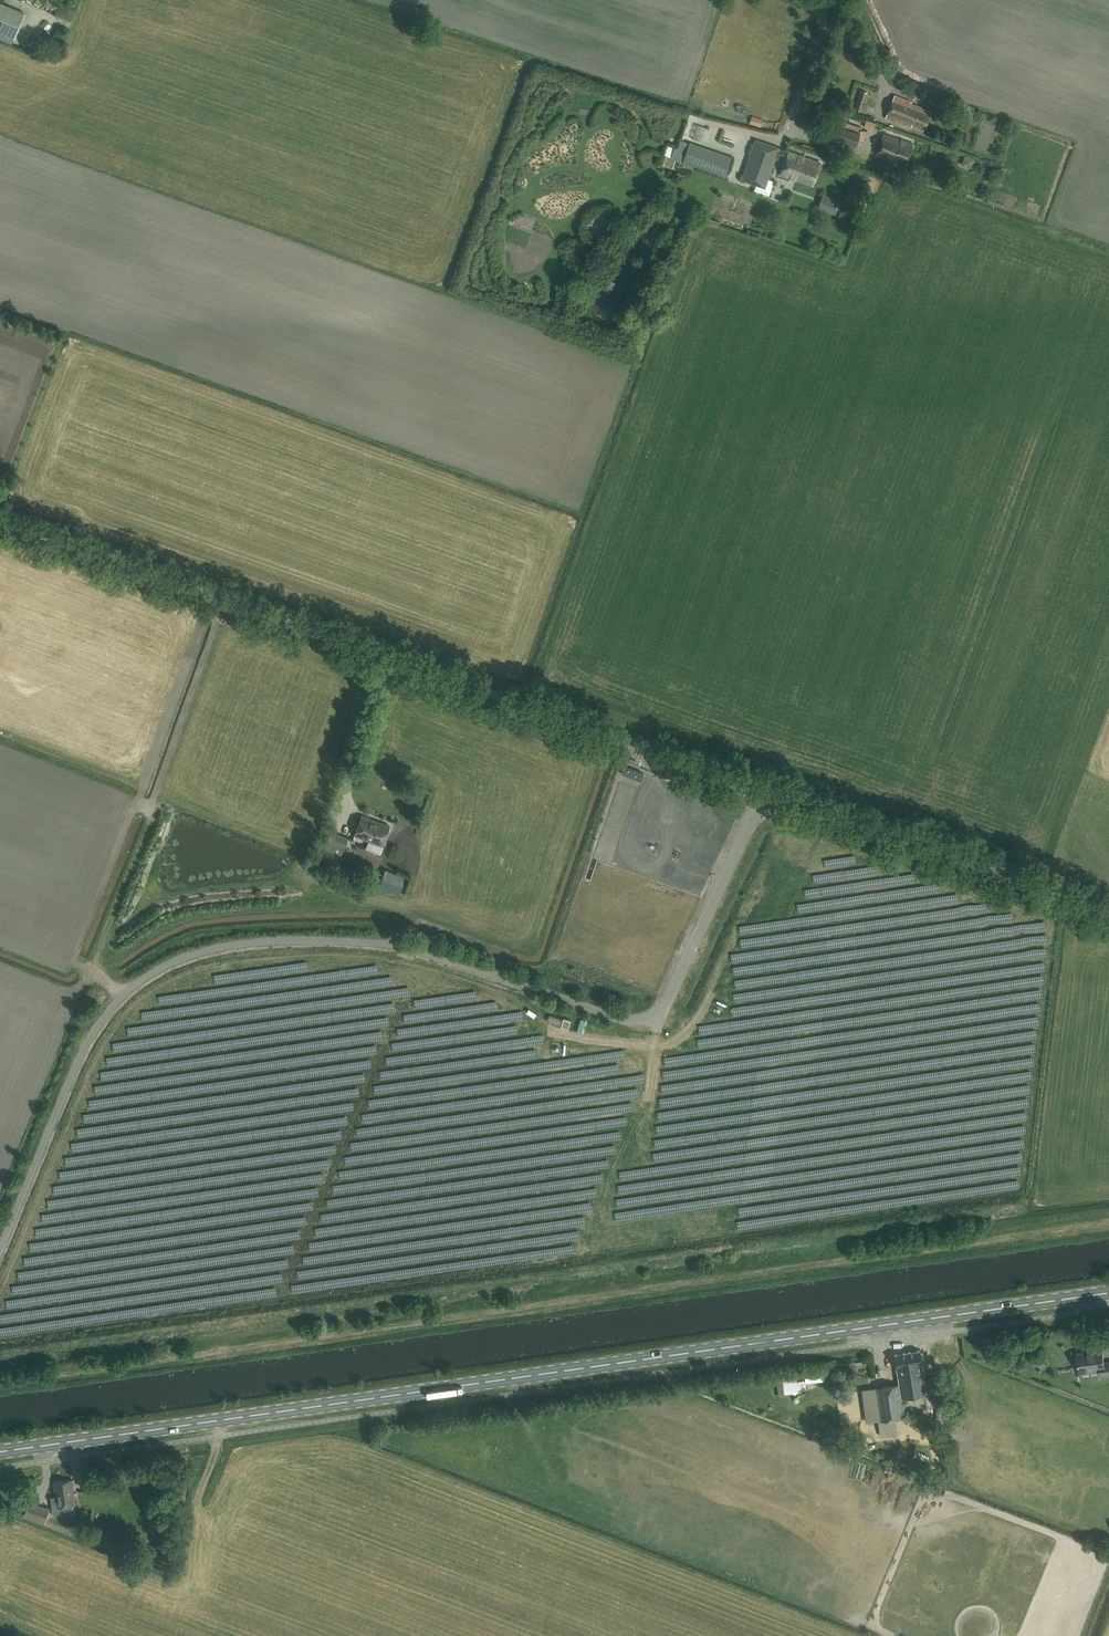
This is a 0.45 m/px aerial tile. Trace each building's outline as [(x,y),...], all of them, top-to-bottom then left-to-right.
[(0,4),(0,34),(13,40),(24,15),(0,4)] [(867,94),(861,91),(855,110),(865,113),(868,106),(864,104),(867,94)] [(910,102),(894,96),(885,118),(910,128),(911,126),(922,131),(930,111),(910,103),(910,102)] [(754,117),(752,124),(764,127),(766,119),(754,117)] [(861,129),(834,120),(829,138),(855,146),(857,140),(864,142),(867,133),(861,131),(861,129)] [(829,128),(810,122),(807,131),(826,137),(829,128)] [(694,138),(703,142),(709,126),(700,123),(694,138)] [(913,144),(882,135),(876,156),(907,165),(913,144)] [(778,148),(756,140),(742,179),(765,187),(778,148)] [(733,158),(690,143),(690,145),(687,144),(686,146),(689,148),(683,164),(726,179),(733,158)] [(802,157),(789,152),(780,176),(785,177),(795,181),(795,180),(813,186),(820,164),(802,157)] [(840,201),(823,195),(817,209),(835,215),(840,201)] [(643,773),(625,766),(622,774),(640,781),(643,773)] [(389,826),(362,816),(355,835),(382,845),(389,826)] [(331,832),(325,850),(319,847),(313,861),(335,869),(340,855),(342,849),(344,849),(348,838),(331,832)] [(385,870),(378,888),(398,896),(405,878),(385,870)] [(393,911),(397,913),(402,903),(397,901),(393,911)] [(564,1018),(561,1026),(568,1028),(570,1020),(564,1018)] [(1103,1351),(1078,1354),(1080,1372),(1100,1369),(1101,1376),(1108,1374),(1108,1363),(1105,1363),(1103,1351)] [(926,1394),(919,1352),(894,1355),(899,1385),(874,1389),(879,1420),(905,1416),(902,1398),(926,1394)] [(1049,1360),(1038,1356),(1035,1364),(1045,1368),(1049,1360)] [(808,1381),(826,1380),(825,1369),(807,1370),(808,1381)] [(799,1377),(785,1378),(786,1392),(800,1392),(799,1377)] [(75,1505),(72,1480),(54,1482),(56,1503),(52,1504),(53,1514),(63,1513),(62,1506),(75,1505)] [(49,1510),(28,1502),(23,1515),(44,1523),(49,1510)]
